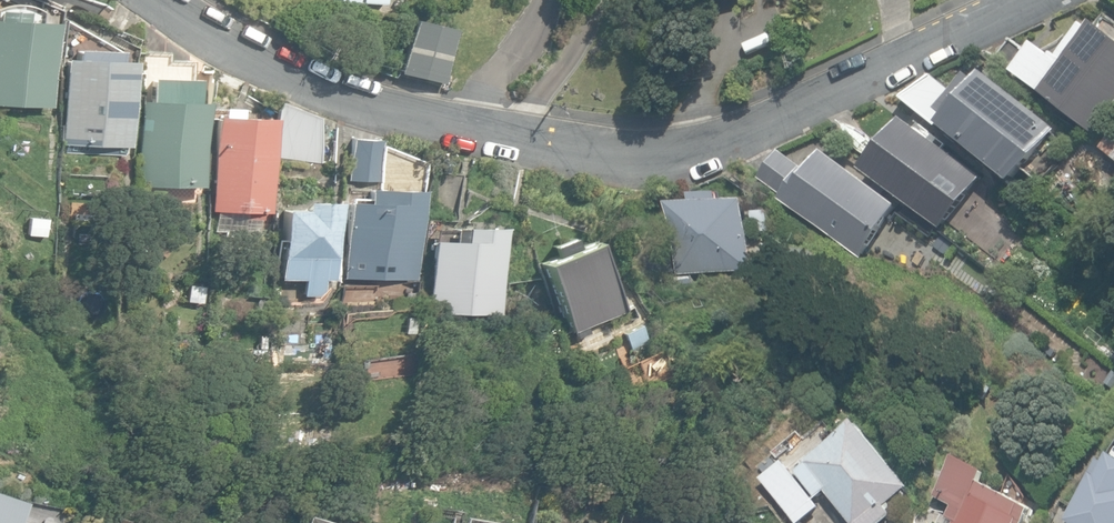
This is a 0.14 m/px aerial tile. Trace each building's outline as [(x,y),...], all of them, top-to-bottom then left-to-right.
[(51,107),(54,21),(42,21),(42,10),(0,9),(0,105),(51,107)] [(409,18),(397,73),(444,84),(456,28),(409,18)] [(1019,71),(1043,89),(1041,92),(1094,133),(1113,108),(1113,36),(1095,21),(1089,28),(1085,24),(1061,56),(1057,53),(1054,56),(1040,45),(1019,71)] [(1010,37),(992,62),(1013,78),(1032,52),(1018,42),(1010,37)] [(61,143),(129,145),(131,59),(118,58),(119,50),(75,48),(75,57),(64,57),(61,143)] [(204,185),(204,100),(194,100),(194,77),(167,77),(167,53),(137,53),(136,185),(204,185)] [(974,76),(959,95),(944,113),(952,119),(946,126),(1015,182),(1026,169),(1044,183),(1058,165),(1042,151),(1059,130),(987,72),(981,81),(974,76)] [(944,113),(959,95),(933,75),(903,98),(943,130),(946,126),(952,119),(944,113)] [(320,118),(280,101),(279,162),(322,163),(320,118)] [(245,220),(262,220),(262,212),(271,212),(272,117),(213,115),(211,211),(245,211),(245,220)] [(867,170),(945,229),(984,177),(906,118),(867,170)] [(350,180),(381,181),(383,139),(352,137),(350,180)] [(1113,157),(1113,138),(1104,149),(1113,157)] [(759,178),(862,257),(901,208),(831,154),(815,174),(811,171),(808,175),(779,153),(759,178)] [(346,279),(419,280),(420,187),(368,186),(368,201),(347,200),(346,279)] [(676,205),(680,274),(753,271),(753,265),(762,265),(761,245),(753,246),(751,201),(726,202),(726,195),(700,197),(700,204),(676,205)] [(304,296),(319,296),(325,291),(325,279),(335,280),(336,201),(302,200),(302,206),(281,206),(280,280),(304,279),(304,296)] [(28,234),(44,236),(46,218),(30,216),(28,234)] [(426,311),(501,314),(504,225),(482,224),(482,227),(450,226),(450,238),(429,238),(426,311)] [(574,330),(577,338),(589,333),(586,325),(622,309),(609,279),(617,276),(613,268),(608,270),(595,240),(577,247),(572,235),(552,244),(558,255),(542,262),(572,331),(574,330)] [(187,302),(204,303),(205,286),(189,285),(187,302)] [(624,333),(633,350),(649,342),(641,324),(624,333)] [(1093,392),(1098,379),(1082,373),(1077,385),(1093,392)] [(895,514),(887,505),(911,486),(905,480),(857,420),(805,462),(806,463),(798,470),(819,496),(827,490),(853,522),(884,522),(895,514)] [(1072,522),(1113,522),(1113,451),(1066,519),(1072,522)] [(1034,509),(982,483),(989,471),(956,455),(935,495),(954,505),(948,517),(956,521),(955,522),(1027,522),(1034,509)] [(799,522),(801,522),(821,507),(784,461),(762,478),(799,522)] [(303,512),(299,522),(340,522),(303,512)]
